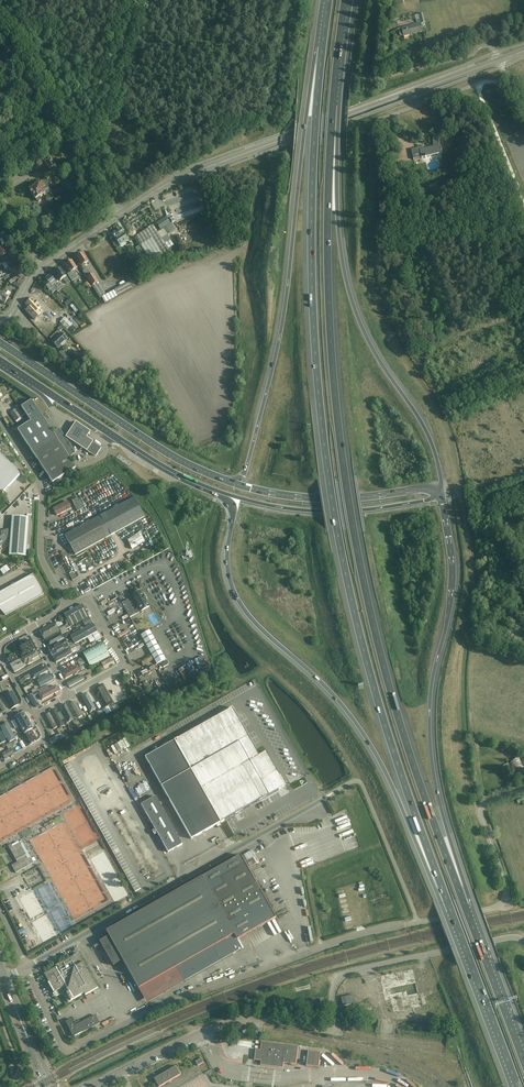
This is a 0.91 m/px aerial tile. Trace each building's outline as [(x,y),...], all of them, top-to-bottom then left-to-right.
[(409,35),(411,34),(422,32),(420,24),(421,23),(420,19),(416,20),(417,24),(398,29),(400,35),(402,37),(403,36),(404,40),(405,40),(404,36),(409,35)] [(440,135),(433,135),(433,147),(424,149),(423,147),(412,150),(411,149),(414,160),(414,159),(422,158),(422,159),(425,158),(426,159),(427,158),(426,157),(442,154),(440,146),(439,135),(440,135)] [(397,159),(395,153),(388,155),(390,161),(397,159)] [(52,172),(54,175),(59,173),(51,158),(46,161),(49,166),(47,167),(51,173),(52,172)] [(70,181),(65,184),(70,193),(76,190),(70,181)] [(35,187),(29,191),(32,196),(33,196),(35,200),(36,200),(37,202),(39,202),(40,201),(41,199),(40,197),(45,194),(42,189),(45,187),(47,186),(47,184),(46,182),(44,182),(42,183),(42,182),(39,184),(35,186),(35,187)] [(156,223),(159,228),(161,230),(170,224),(166,217),(156,223)] [(135,237),(153,264),(171,253),(153,226),(135,237)] [(127,240),(126,238),(120,229),(117,231),(116,232),(115,231),(113,233),(113,234),(112,234),(119,245),(127,240)] [(82,271),(92,286),(99,282),(93,274),(91,275),(85,266),(86,265),(85,264),(88,262),(83,254),(77,258),(80,263),(82,268),(83,268),(84,270),(82,271)] [(140,258),(146,268),(149,266),(143,256),(140,258)] [(13,265),(10,260),(5,262),(8,266),(5,268),(6,269),(9,268),(13,265)] [(72,282),(77,278),(78,278),(73,271),(76,269),(71,261),(65,265),(69,270),(68,270),(70,273),(67,274),(72,282)] [(54,273),(60,281),(63,279),(66,284),(70,282),(61,269),(58,271),(57,271),(55,272),(55,273),(54,273)] [(58,286),(54,281),(50,276),(45,280),(46,282),(43,284),(49,291),(50,291),(52,294),(56,291),(57,292),(63,288),(59,284),(58,286)] [(132,289),(129,282),(114,290),(114,291),(102,298),(105,304),(118,297),(117,297),(132,289)] [(0,299),(0,302),(5,304),(11,293),(5,290),(4,291),(0,299)] [(26,305),(34,314),(40,308),(33,300),(32,301),(31,300),(26,305)] [(60,323),(71,335),(76,330),(65,317),(60,323)] [(52,342),(58,349),(67,340),(61,333),(52,342)] [(61,352),(57,356),(62,362),(66,358),(61,352)] [(76,468),(70,458),(53,432),(31,401),(21,407),(31,422),(18,430),(52,483),(76,468)] [(9,413),(10,414),(15,422),(22,417),(15,409),(9,413)] [(87,451),(93,443),(86,438),(90,432),(76,422),(66,437),(87,451)] [(76,454),(59,428),(56,430),(53,432),(70,458),(73,455),(76,454)] [(93,443),(87,451),(95,457),(101,448),(93,443)] [(2,494),(20,476),(17,471),(0,455),(0,492),(2,494)] [(134,497),(95,518),(64,535),(75,555),(106,538),(145,517),(134,497)] [(71,499),(77,511),(84,508),(80,500),(78,502),(76,497),(71,499)] [(54,508),(57,516),(71,509),(67,502),(54,508)] [(29,518),(20,517),(12,517),(9,555),(26,557),(29,518)] [(7,572),(15,569),(12,563),(5,566),(7,572)] [(33,575),(0,593),(0,610),(5,616),(44,594),(33,575)] [(132,595),(141,612),(150,607),(141,590),(132,595)] [(122,603),(130,618),(136,614),(128,600),(122,603)] [(89,616),(83,606),(65,616),(70,627),(89,616)] [(92,623),(89,617),(82,621),(86,627),(92,623)] [(57,624),(40,634),(44,641),(61,632),(59,629),(57,624)] [(97,632),(93,624),(70,637),(72,641),(73,642),(74,644),(97,632)] [(141,635),(157,665),(166,660),(150,631),(141,635)] [(62,633),(45,642),(49,649),(65,640),(62,635),(62,633)] [(66,641),(49,650),(53,657),(70,648),(68,645),(66,641)] [(82,652),(90,667),(110,656),(102,642),(82,652)] [(35,646),(33,644),(20,651),(23,656),(33,651),(31,648),(35,646)] [(123,649),(126,655),(134,650),(132,645),(123,649)] [(69,650),(54,659),(56,664),(72,655),(69,650)] [(25,666),(40,658),(36,652),(22,659),(25,666)] [(15,655),(7,659),(10,665),(16,662),(18,661),(15,655)] [(140,661),(143,666),(153,661),(150,655),(140,661)] [(101,662),(102,666),(104,670),(115,664),(111,657),(101,662)] [(17,665),(16,662),(10,665),(15,673),(24,667),(22,663),(18,666),(17,665)] [(141,673),(142,675),(157,668),(155,665),(141,673)] [(49,673),(47,667),(31,676),(34,681),(49,673)] [(64,675),(67,680),(81,672),(78,667),(64,675)] [(50,675),(38,681),(41,687),(53,681),(50,675)] [(83,676),(68,684),(71,688),(85,680),(83,676)] [(50,690),(48,686),(39,691),(45,701),(60,693),(57,687),(50,690)] [(9,690),(2,695),(10,710),(18,705),(9,690)] [(34,696),(33,693),(28,696),(33,705),(34,705),(35,708),(39,705),(34,696)] [(0,697),(0,707),(4,713),(10,710),(2,696),(0,697)] [(76,703),(72,705),(79,718),(83,716),(76,703)] [(67,705),(61,708),(70,723),(73,721),(75,720),(67,705)] [(174,741),(220,823),(221,823),(225,821),(224,821),(278,790),(279,791),(279,790),(279,789),(284,786),(279,778),(280,776),(266,752),(259,756),(234,711),(232,708),(229,710),(178,739),(174,741)] [(56,710),(51,713),(59,728),(64,725),(56,710)] [(50,714),(46,716),(54,731),(58,728),(50,714)] [(25,733),(29,730),(23,719),(19,721),(25,733)] [(7,725),(3,727),(9,738),(14,736),(7,725)] [(24,735),(27,740),(30,745),(38,741),(32,731),(24,735)] [(66,732),(63,734),(59,736),(59,735),(58,735),(49,740),(52,745),(68,736),(66,732)] [(174,741),(145,758),(191,839),(220,823),(174,741)] [(14,754),(11,749),(9,750),(2,754),(5,759),(14,754)] [(514,773),(517,778),(523,774),(523,766),(519,758),(509,764),(514,773)] [(284,772),(289,782),(290,781),(293,787),(305,780),(299,768),(294,770),(296,775),(294,776),(292,772),(289,773),(287,770),(284,772)] [(141,805),(168,853),(182,845),(155,797),(141,805)] [(336,804),(341,802),(338,797),(329,801),(332,807),(336,806),(336,804)] [(22,843),(10,850),(17,863),(24,859),(26,862),(31,859),(22,843)] [(252,850),(241,857),(247,868),(258,861),(252,850)] [(100,942),(113,966),(122,961),(138,989),(177,968),(185,982),(242,950),(237,940),(276,918),(247,868),(241,857),(240,856),(106,932),(109,937),(100,942)] [(24,859),(17,863),(12,866),(16,874),(16,873),(27,867),(28,867),(28,866),(34,863),(31,859),(26,862),(24,859)] [(280,924),(290,918),(289,916),(278,922),(280,924)] [(68,992),(64,995),(68,1003),(84,994),(85,996),(98,989),(83,963),(78,953),(55,966),(56,968),(55,968),(54,967),(44,973),(49,982),(48,983),(53,993),(56,991),(59,996),(67,991),(68,992)] [(444,994),(434,997),(439,1010),(448,1006),(444,994)] [(354,995),(345,997),(341,998),(343,1006),(356,1004),(354,995)] [(67,1021),(73,1037),(100,1024),(95,1015),(74,1026),(71,1019),(67,1021)] [(225,1044),(248,1046),(249,1040),(234,1038),(234,1042),(222,1041),(221,1051),(224,1051),(225,1044)] [(269,1064),(272,1065),(275,1065),(277,1064),(280,1062),(280,1063),(281,1063),(281,1062),(282,1062),(282,1063),(296,1065),(298,1046),(261,1042),(260,1053),(259,1053),(256,1053),(256,1055),(258,1056),(258,1060),(262,1060),(261,1063),(264,1063),(264,1060),(265,1060),(267,1062),(269,1064)] [(320,1053),(308,1051),(306,1066),(318,1068),(320,1053)] [(159,1086),(160,1086),(181,1075),(175,1066),(154,1079),(159,1086)]
